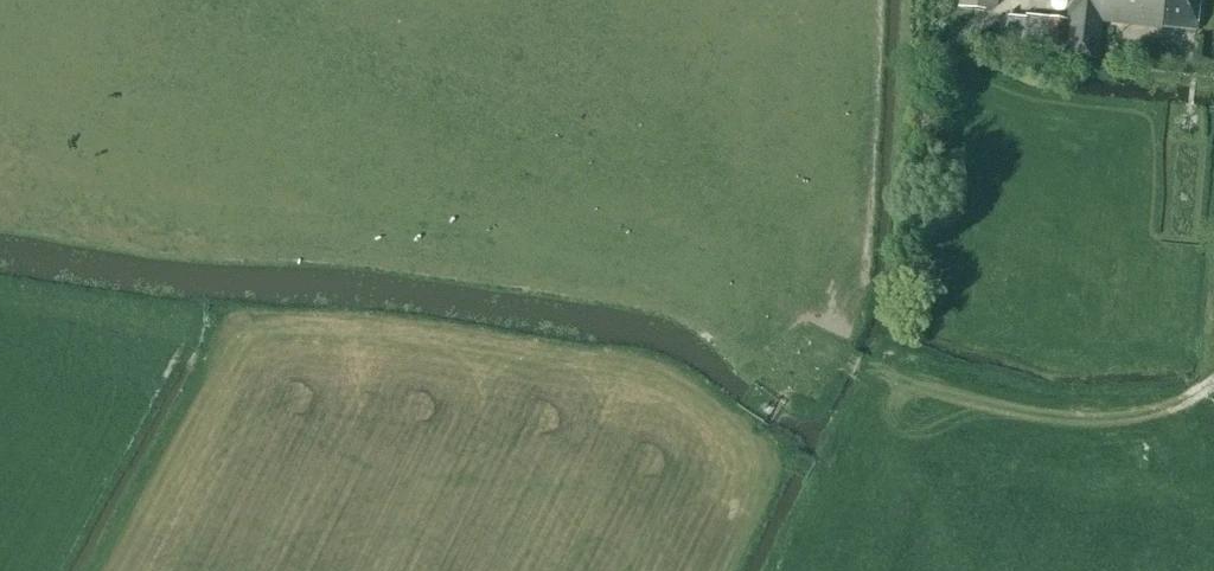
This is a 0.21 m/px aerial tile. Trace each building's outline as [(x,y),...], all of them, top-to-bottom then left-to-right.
[(958,8),(988,13),(999,6),(1000,0),(960,0),(958,8)] [(1068,21),(1031,17),(1031,19),(1006,18),(1004,47),(1025,48),(1028,49),(1065,53),(1065,56),(1097,60),(1101,22),(1196,31),(1199,0),(1070,0),(1068,21)]
